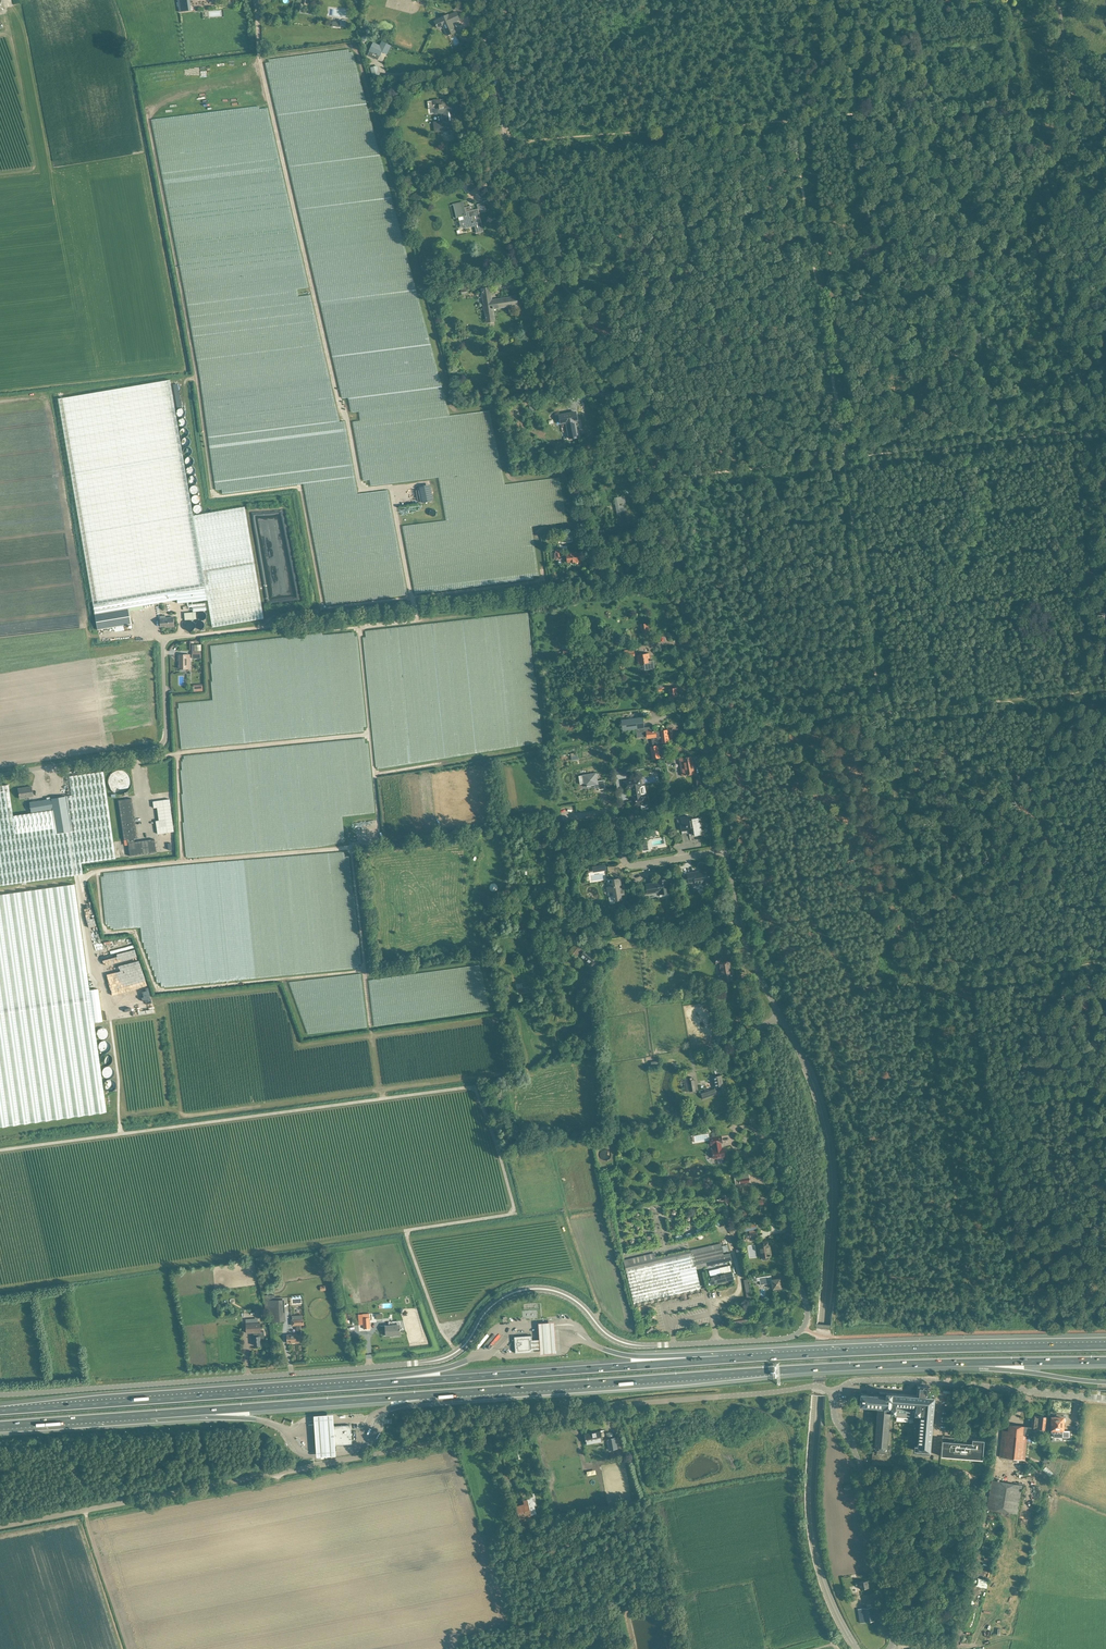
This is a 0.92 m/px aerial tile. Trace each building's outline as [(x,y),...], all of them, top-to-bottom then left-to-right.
[(179,12),(191,11),(190,0),(178,0),(179,12)] [(447,34),(447,36),(455,32),(450,21),(454,20),(453,18),(458,16),(460,19),(457,12),(448,16),(448,15),(441,17),(441,19),(434,22),(437,28),(444,25),(448,34),(447,34)] [(370,50),(370,51),(370,50),(377,54),(377,55),(378,54),(379,55),(380,55),(382,51),(386,53),(387,53),(390,46),(382,42),(382,43),(380,47),(374,44),(374,43),(373,44),(370,50)] [(448,128),(449,135),(451,135),(451,130),(455,129),(454,120),(450,121),(449,112),(457,111),(457,110),(461,110),(461,102),(456,102),(456,101),(452,102),(452,103),(448,103),(447,99),(427,101),(428,109),(435,108),(435,112),(440,111),(441,115),(444,115),(445,121),(434,122),(435,131),(442,131),(442,128),(448,128)] [(470,179),(466,182),(472,189),(476,186),(470,179)] [(463,202),(450,205),(450,206),(451,206),(451,205),(453,205),(457,218),(456,218),(463,216),(466,228),(475,226),(476,233),(478,232),(478,233),(483,231),(479,213),(485,211),(485,212),(486,212),(485,208),(484,203),(477,204),(478,209),(473,210),(472,209),(470,209),(469,206),(465,207),(463,202)] [(490,287),(482,289),(482,294),(484,294),(484,298),(483,298),(484,305),(482,305),(483,311),(485,310),(486,321),(494,320),(493,309),(511,306),(511,310),(518,309),(516,295),(510,296),(511,297),(496,299),(496,300),(492,301),(490,287)] [(170,380),(59,399),(96,614),(98,630),(132,624),(130,611),(144,609),(144,605),(170,601),(177,600),(177,603),(191,602),(208,600),(209,609),(212,627),(264,618),(245,507),(198,515),(193,516),(170,380)] [(573,438),(575,438),(574,437),(578,437),(576,428),(574,429),(574,426),(576,426),(575,421),(577,420),(576,412),(559,415),(561,423),(566,422),(569,438),(573,438)] [(419,486),(422,502),(433,500),(430,484),(419,486)] [(624,496),(615,497),(614,497),(620,525),(636,522),(635,516),(627,517),(625,512),(627,512),(624,496)] [(275,598),(293,595),(282,529),(266,532),(266,533),(262,534),(271,585),(272,585),(275,598)] [(566,554),(562,554),(561,555),(560,550),(555,551),(556,553),(555,553),(555,557),(556,557),(556,560),(567,558),(567,562),(571,562),(571,564),(575,564),(575,561),(578,561),(577,552),(574,553),(574,551),(570,552),(570,553),(566,554)] [(196,612),(184,613),(185,620),(197,619),(196,612)] [(160,619),(161,626),(168,626),(168,627),(175,626),(174,617),(166,618),(165,615),(160,616),(160,618),(160,619)] [(644,663),(645,670),(654,668),(653,660),(648,661),(647,658),(649,658),(649,653),(642,654),(641,653),(639,653),(639,655),(637,655),(638,664),(644,663)] [(188,660),(190,660),(190,654),(179,655),(180,662),(180,664),(180,669),(181,669),(182,669),(183,669),(183,670),(186,670),(186,669),(188,669),(188,660)] [(669,697),(669,702),(674,701),(673,697),(677,696),(676,688),(670,689),(671,696),(669,697)] [(652,727),(644,728),(643,717),(621,720),(623,731),(636,729),(637,736),(648,734),(648,738),(652,737),(654,747),(652,747),(654,758),(666,756),(665,749),(658,751),(657,743),(668,742),(667,730),(655,732),(655,730),(652,731),(652,727)] [(691,756),(679,759),(682,775),(694,774),(691,756)] [(623,767),(614,768),(615,775),(624,774),(624,773),(630,772),(629,767),(623,768),(623,767)] [(82,873),(81,863),(115,858),(103,771),(68,776),(71,795),(29,802),(31,813),(13,816),(8,785),(0,786),(0,885),(82,873)] [(606,789),(604,780),(598,781),(596,772),(582,775),(579,776),(580,784),(584,784),(584,787),(594,785),(595,786),(598,785),(599,790),(606,789)] [(641,805),(641,803),(647,802),(646,794),(641,795),(640,789),(640,790),(639,790),(638,785),(641,784),(640,779),(623,781),(625,789),(632,788),(633,796),(632,797),(632,798),(634,798),(634,800),(633,800),(633,806),(641,805)] [(26,788),(18,790),(19,798),(33,796),(31,786),(26,787),(26,788)] [(127,840),(130,856),(156,852),(154,839),(134,842),(134,839),(137,839),(132,799),(118,801),(124,840),(127,840)] [(169,799),(153,801),(154,808),(157,807),(159,820),(156,821),(158,834),(174,831),(169,799)] [(692,815),(681,817),(682,823),(680,823),(682,834),(689,833),(688,830),(693,829),(694,835),(692,836),(704,834),(701,817),(690,819),(689,816),(692,816),(692,815)] [(710,881),(708,870),(701,871),(701,872),(697,873),(697,871),(687,873),(688,883),(695,881),(695,884),(696,885),(697,886),(699,885),(699,884),(699,883),(702,883),(703,885),(710,884),(710,881)] [(621,895),(624,894),(623,887),(620,888),(619,885),(621,885),(620,878),(608,880),(609,886),(606,887),(607,892),(613,891),(614,897),(614,898),(615,898),(615,901),(622,900),(621,895)] [(647,894),(663,891),(663,894),(669,893),(667,879),(661,880),(661,881),(646,884),(647,894)] [(576,958),(584,946),(577,940),(568,952),(576,958)] [(558,941),(552,941),(552,945),(550,945),(550,951),(553,951),(553,949),(557,949),(558,941)] [(580,956),(586,961),(590,964),(596,956),(586,949),(580,956)] [(729,960),(726,961),(725,956),(722,957),(721,949),(715,950),(716,963),(720,962),(722,975),(718,975),(719,982),(723,981),(723,982),(726,981),(726,982),(730,981),(732,980),(731,976),(732,976),(731,970),(729,960)] [(129,955),(65,969),(68,982),(74,981),(73,976),(75,975),(76,980),(132,968),(129,955)] [(98,989),(89,990),(94,1022),(102,1021),(98,989)] [(717,1094),(716,1091),(721,1089),(720,1086),(723,1085),(722,1081),(722,1079),(722,1075),(713,1076),(714,1087),(715,1087),(715,1088),(715,1089),(715,1088),(701,1093),(703,1099),(717,1094)] [(690,1091),(696,1090),(694,1079),(692,1080),(692,1077),(688,1078),(690,1091)] [(721,1136),(709,1138),(710,1145),(713,1145),(714,1154),(712,1155),(712,1159),(725,1157),(723,1148),(722,1148),(721,1143),(722,1143),(721,1136)] [(749,1172),(734,1174),(735,1184),(750,1182),(749,1172)] [(770,1255),(770,1250),(768,1251),(768,1246),(767,1241),(757,1243),(758,1248),(760,1256),(760,1257),(761,1257),(762,1259),(762,1260),(763,1260),(767,1259),(768,1259),(768,1258),(768,1256),(771,1256),(771,1255),(770,1255)] [(655,1254),(624,1261),(626,1270),(634,1304),(635,1307),(675,1298),(674,1295),(687,1292),(688,1295),(701,1292),(701,1289),(696,1268),(725,1261),(723,1254),(722,1247),(693,1254),(691,1255),(690,1250),(656,1258),(655,1254)] [(721,1274),(709,1276),(711,1285),(733,1279),(732,1271),(721,1274)] [(781,1287),(780,1278),(779,1278),(779,1277),(774,1278),(774,1279),(771,1280),(770,1276),(759,1277),(759,1281),(760,1285),(771,1284),(772,1289),(774,1289),(774,1290),(781,1289),(781,1287)] [(269,1313),(269,1322),(286,1321),(285,1299),(275,1300),(275,1295),(263,1295),(264,1301),(265,1313),(269,1313)] [(364,1325),(364,1328),(370,1328),(369,1314),(359,1314),(359,1325),(364,1325)] [(287,1335),(288,1343),(288,1342),(291,1342),(291,1343),(302,1342),(301,1336),(300,1324),(304,1324),(304,1318),(302,1318),(292,1319),(291,1319),(292,1325),(296,1325),(297,1334),(291,1335),(291,1336),(287,1336),(287,1335)] [(260,1323),(247,1323),(247,1324),(247,1333),(255,1332),(255,1336),(254,1337),(254,1345),(261,1345),(261,1342),(265,1341),(264,1331),(261,1331),(260,1323)] [(554,1323),(539,1324),(541,1354),(556,1353),(554,1323)] [(396,1325),(389,1325),(385,1326),(386,1336),(390,1335),(390,1333),(394,1333),(394,1334),(400,1333),(400,1326),(396,1326),(396,1325)] [(516,1353),(532,1352),(532,1351),(531,1336),(531,1335),(514,1337),(516,1353)] [(857,1395),(856,1405),(860,1405),(860,1406),(878,1407),(875,1450),(873,1450),(872,1464),(889,1465),(892,1420),(889,1420),(890,1410),(892,1410),(895,1410),(895,1415),(915,1416),(915,1411),(921,1412),(918,1446),(916,1446),(915,1450),(918,1451),(918,1455),(929,1456),(934,1397),(927,1397),(928,1387),(918,1386),(918,1388),(917,1388),(917,1389),(918,1389),(917,1396),(904,1395),(891,1394),(891,1393),(886,1393),(886,1394),(879,1393),(879,1396),(861,1394),(861,1395),(857,1395)] [(334,1446),(333,1427),(333,1415),(313,1416),(316,1458),(335,1457),(334,1446)] [(1025,1460),(1028,1434),(1036,1435),(1036,1428),(1044,1428),(1045,1416),(1040,1416),(1033,1416),(1033,1422),(1031,1422),(1031,1427),(1008,1424),(1008,1431),(1002,1430),(999,1457),(1025,1460)] [(1051,1431),(1051,1433),(1063,1434),(1063,1438),(1069,1438),(1069,1431),(1064,1431),(1064,1416),(1051,1416),(1050,1431),(1051,1431)] [(335,1445),(352,1444),(351,1425),(334,1426),(333,1426),(334,1445),(335,1445)] [(375,1431),(370,1444),(373,1446),(378,1432),(375,1431)] [(600,1431),(592,1433),(593,1434),(585,1436),(585,1434),(586,1444),(602,1441),(600,1431)] [(955,1438),(942,1436),(941,1455),(941,1456),(982,1460),(982,1459),(984,1440),(972,1439),(972,1441),(955,1439),(955,1438)] [(609,1450),(618,1448),(616,1437),(607,1439),(609,1450)] [(991,1480),(987,1508),(1017,1514),(1022,1485),(991,1480)] [(530,1498),(523,1500),(524,1504),(516,1506),(517,1511),(516,1512),(520,1529),(525,1528),(524,1525),(523,1525),(521,1518),(527,1516),(528,1519),(532,1518),(531,1515),(536,1514),(532,1498),(534,1498),(533,1497),(534,1497),(533,1494),(529,1495),(530,1498)] [(521,1534),(515,1536),(518,1548),(521,1547),(520,1543),(523,1542),(521,1534)] [(586,1564),(580,1570),(586,1576),(590,1573),(588,1571),(588,1570),(590,1569),(586,1564)] [(869,1587),(867,1581),(855,1583),(856,1586),(860,1585),(860,1589),(869,1587)] [(874,1620),(872,1606),(858,1609),(860,1623),(874,1620)]
